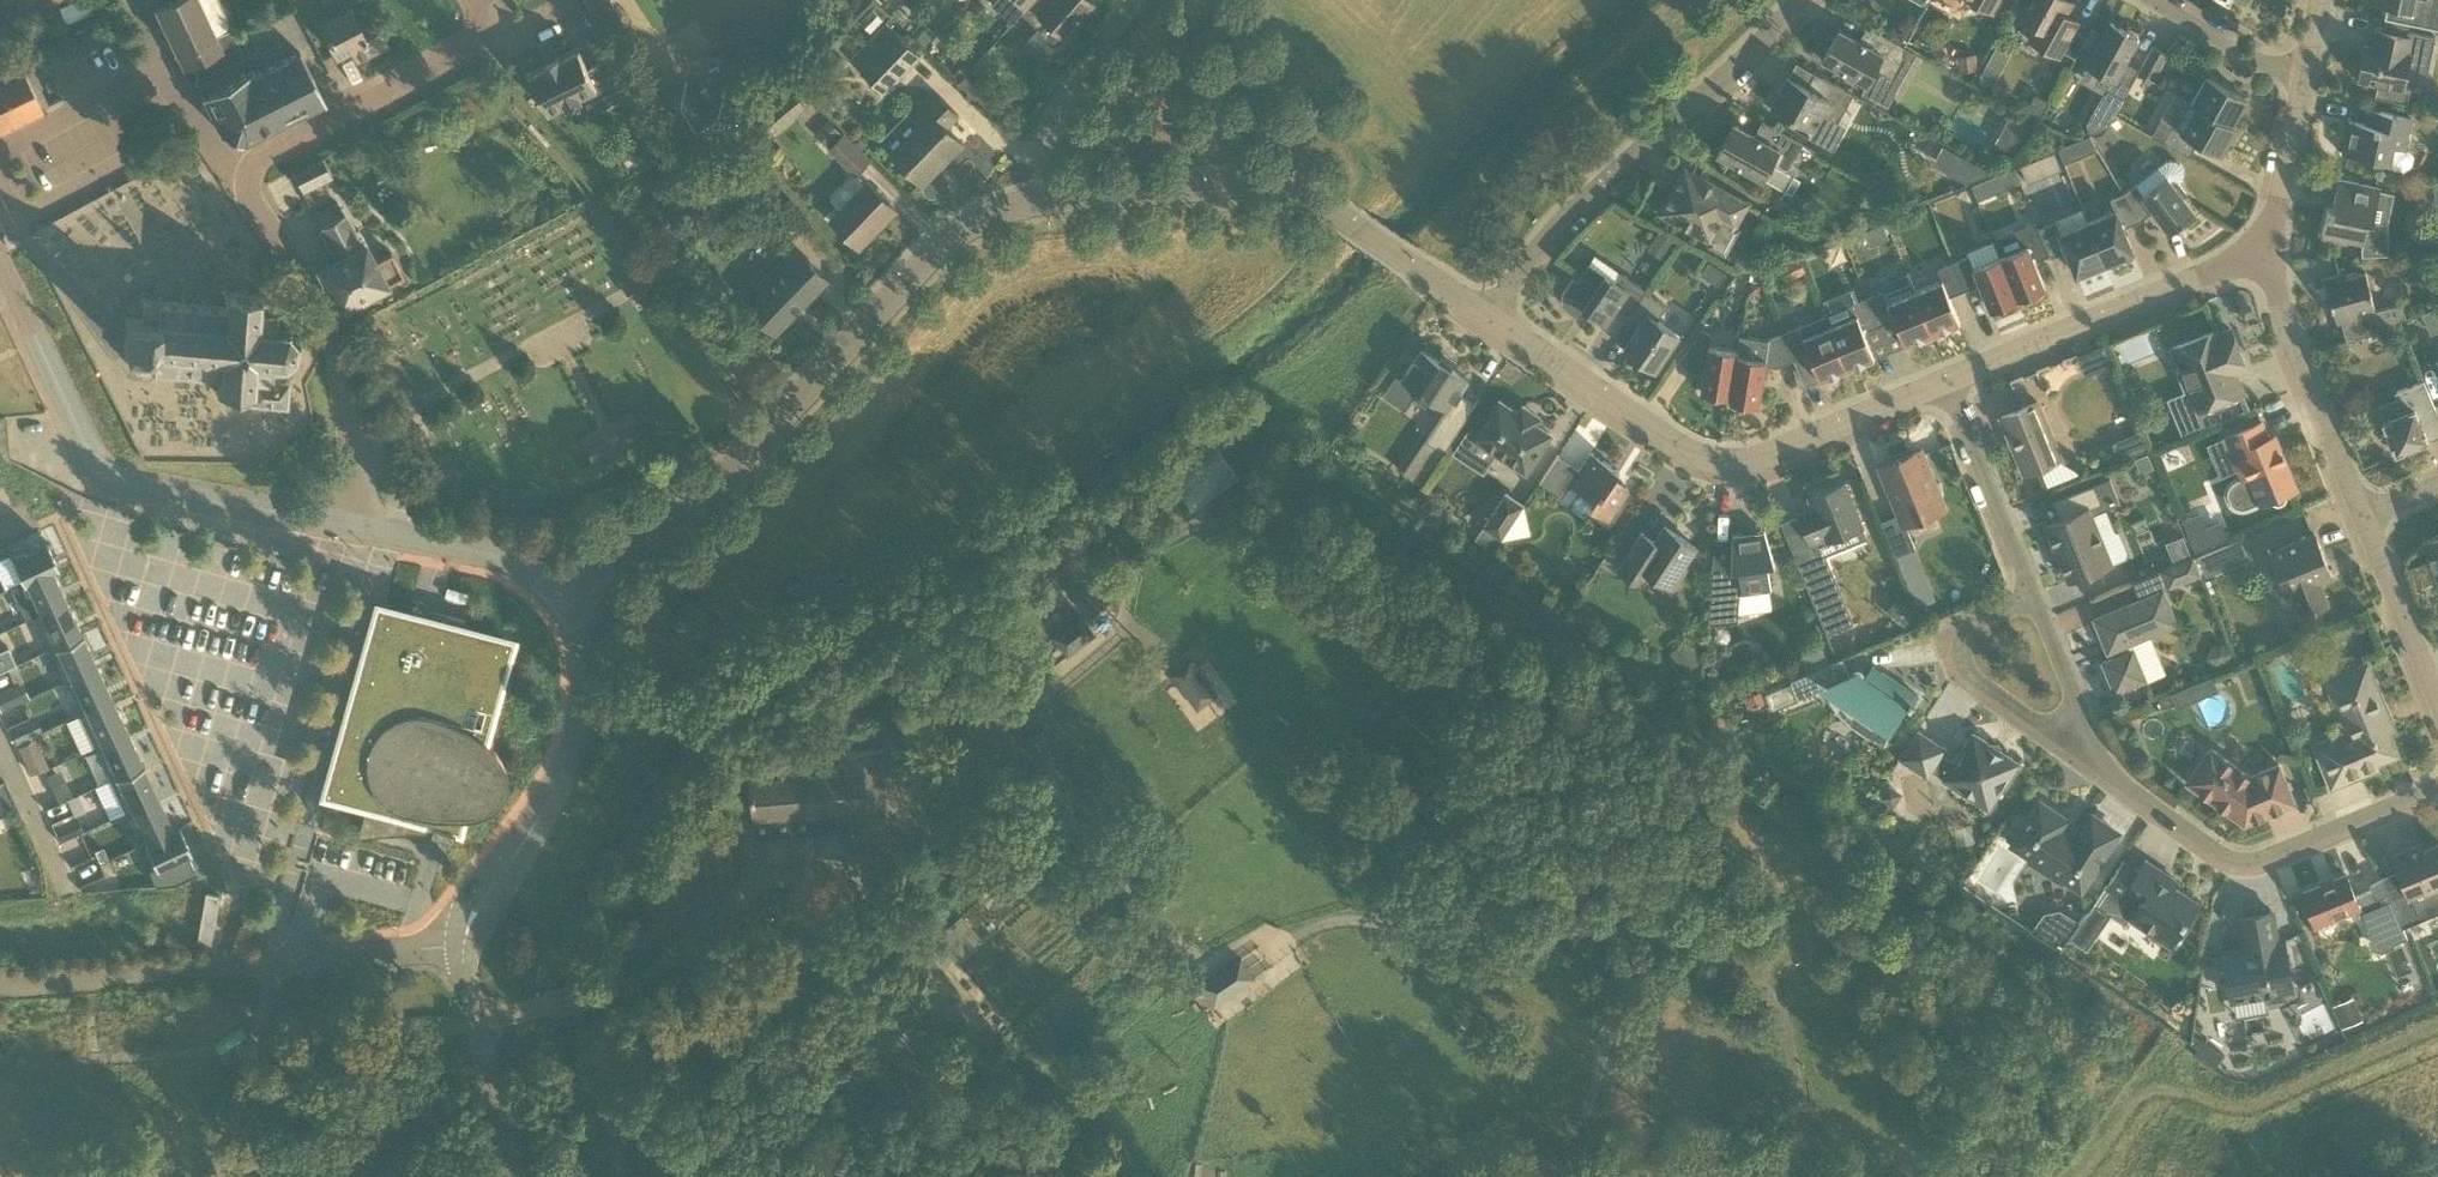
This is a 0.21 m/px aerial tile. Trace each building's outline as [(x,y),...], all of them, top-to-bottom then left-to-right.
[(17,6),(15,0),(0,0),(0,19),(20,13),(17,6)] [(184,69),(185,69),(185,68),(238,42),(230,27),(215,34),(198,0),(169,0),(154,6),(177,54),(184,69)] [(994,4),(1012,21),(1020,11),(1022,12),(1033,0),(998,0),(994,4)] [(1053,26),(1066,37),(1096,3),(1092,0),(1033,0),(1022,12),(1041,30),(1043,28),(1047,32),(1053,26)] [(1994,12),(2001,0),(1972,0),(1994,12)] [(2078,22),(2061,11),(2067,0),(2034,0),(2023,19),(2037,26),(2030,40),(2060,57),(2078,22)] [(2366,1),(2388,5),(2385,18),(2437,29),(2437,27),(2434,27),(2437,10),(2437,0),(2367,0),(2366,1)] [(371,14),(358,21),(350,6),(319,22),(336,55),(351,47),(357,59),(387,44),(371,14)] [(914,32),(928,45),(937,34),(923,21),(914,32)] [(886,94),(922,55),(887,22),(850,59),(886,94)] [(2138,73),(2140,70),(2125,62),(2139,37),(2112,22),(2088,64),(2079,80),(2121,103),(2138,73)] [(1860,41),(1839,30),(1823,59),(1868,85),(1877,68),(1893,77),(1910,48),(1869,26),(1860,41)] [(2410,33),(2409,36),(2377,29),(2372,55),(2363,53),(2363,54),(2364,55),(2359,80),(2357,89),(2359,90),(2361,80),(2378,84),(2375,96),(2409,103),(2410,102),(2408,101),(2410,89),(2404,88),(2408,71),(2428,76),(2436,37),(2409,31),(2408,33),(2410,33)] [(2168,54),(2167,53),(2153,45),(2140,70),(2138,73),(2154,81),(2168,54)] [(203,97),(222,133),(226,134),(225,136),(242,141),(242,139),(246,141),(323,101),(324,101),(325,101),(300,51),(298,52),(298,53),(254,75),(251,70),(202,95),(203,97)] [(545,64),(548,68),(531,77),(548,110),(591,89),(602,109),(629,94),(610,57),(589,68),(580,51),(563,60),(560,56),(545,64)] [(1978,53),(1958,55),(1960,72),(1979,69),(1978,53)] [(960,81),(976,97),(986,87),(977,78),(981,74),(974,67),(960,81)] [(43,110),(22,68),(0,78),(0,130),(43,110)] [(1823,113),(1839,122),(1854,94),(1816,73),(1808,86),(1788,75),(1772,106),(1814,129),(1823,113)] [(2247,97),(2210,77),(2208,75),(2193,103),(2233,124),(2247,97)] [(948,127),(959,115),(936,92),(913,115),(922,124),(893,153),(923,183),(963,142),(948,127)] [(2027,109),(2040,116),(2048,100),(2035,93),(2027,109)] [(771,135),(806,106),(796,94),(790,99),(786,95),(762,118),(765,122),(762,124),(771,135)] [(2237,126),(2233,124),(2193,103),(2177,129),(2160,119),(2152,135),(2190,156),(2199,141),(2222,154),(2237,126)] [(2377,126),(2350,120),(2344,150),(2343,150),(2342,153),(2391,163),(2394,146),(2406,149),(2412,117),(2381,110),(2377,126)] [(2009,118),(2004,127),(2025,139),(2030,129),(2009,118)] [(819,130),(832,143),(843,133),(829,120),(819,130)] [(1755,135),(1735,124),(1718,154),(1764,179),(1773,163),(1789,172),(1805,143),(1764,120),(1755,135)] [(2120,137),(2111,126),(2097,138),(2105,148),(2120,137)] [(855,174),(857,177),(874,159),(845,131),(844,132),(843,133),(833,144),(829,149),(855,174)] [(2082,151),(2088,154),(2097,150),(2091,135),(2077,141),(2082,151)] [(332,176),(322,157),(292,173),(302,191),(332,176)] [(2029,183),(2045,177),(2045,175),(2038,159),(2022,166),(2029,183)] [(2196,212),(2184,196),(2187,194),(2179,182),(2183,179),(2184,173),(2184,168),(2181,164),(2177,160),(2172,160),(2167,161),(2125,193),(2141,221),(2155,210),(2170,231),(2196,212)] [(1748,203),(1685,168),(1661,213),(1711,241),(1723,219),(1736,226),(1748,203)] [(866,185),(857,177),(855,174),(831,199),(843,210),(832,220),(861,247),(897,209),(869,182),(866,185)] [(2388,224),(2374,222),(2381,188),(2339,179),(2333,208),(2328,207),(2322,236),(2348,241),(2348,238),(2364,241),(2362,248),(2363,254),(2389,253),(2388,224)] [(2124,227),(2141,221),(2125,193),(2111,199),(2116,210),(2089,221),(2106,263),(2134,251),(2124,227)] [(319,269),(339,308),(340,309),(397,283),(386,261),(373,269),(363,249),(355,253),(336,213),(319,222),(338,259),(319,269)] [(2106,263),(2089,221),(2061,233),(2056,221),(2039,228),(2051,255),(2052,257),(2067,251),(2077,275),(2106,263)] [(2051,255),(2039,228),(2039,227),(2023,234),(2028,245),(2001,256),(2019,299),(2046,288),(2035,261),(2051,255)] [(1665,260),(1677,242),(1660,230),(1647,248),(1665,260)] [(777,333),(830,279),(796,246),(782,260),(789,267),(751,306),(777,333)] [(1807,272),(1800,254),(1779,263),(1786,280),(1807,272)] [(1991,310),(2019,299),(2001,256),(1974,267),(1970,256),(1954,262),(1965,290),(1981,284),(1991,310)] [(1718,285),(1727,273),(1710,261),(1710,260),(1701,272),(1701,273),(1718,285)] [(1950,296),(1965,290),(1954,262),(1938,269),(1943,280),(1916,291),(1934,334),(1961,323),(1950,296)] [(1574,277),(1566,288),(1564,293),(1564,300),(1566,306),(1570,310),(1580,316),(1584,309),(1607,325),(1617,309),(1629,317),(1646,292),(1647,290),(1623,273),(1617,282),(1590,263),(1579,280),(1574,277)] [(1896,319),(1906,345),(1934,334),(1916,291),(1909,272),(1881,284),(1884,291),(1869,297),(1880,325),(1896,319)] [(2403,304),(2375,312),(2372,298),(2367,274),(2346,278),(2345,274),(2325,278),(2332,306),(2336,305),(2341,322),(2342,321),(2348,342),(2407,318),(2403,304)] [(285,367),(288,366),(286,362),(294,355),(298,357),(300,354),(296,352),(297,342),(301,340),(300,337),(295,338),(289,330),(291,326),(288,325),(286,329),(275,328),(276,313),(280,310),(277,307),(274,310),(259,309),(260,298),(264,294),(262,292),(258,295),(228,292),(225,288),(222,291),(226,294),(225,306),(206,304),(206,300),(203,300),(202,304),(185,303),(185,299),(182,298),(181,303),(162,301),(162,297),(158,297),(158,301),(147,300),(144,297),(141,299),(144,302),(143,317),(127,316),(124,350),(138,351),(136,367),(134,369),(136,372),(139,369),(153,370),(153,374),(156,375),(156,371),(176,372),(176,376),(179,376),(180,372),(197,374),(197,378),(200,378),(201,374),(220,375),(218,387),(215,390),(217,393),(221,389),(249,392),(249,396),(249,402),(287,405),(289,378),(284,378),(285,367)] [(1646,292),(1629,317),(1641,324),(1624,349),(1656,371),(1681,335),(1658,320),(1668,306),(1646,292)] [(1865,331),(1880,325),(1869,297),(1853,304),(1858,314),(1831,325),(1848,369),(1876,358),(1865,331)] [(1821,380),(1848,369),(1831,325),(1804,336),(1799,326),(1785,332),(1795,360),(1810,354),(1821,380)] [(1730,401),(1741,335),(1740,335),(1738,350),(1710,345),(1712,334),(1703,327),(1685,354),(1698,362),(1707,364),(1702,392),(1730,396),(1730,401)] [(2225,419),(2218,401),(2243,391),(2236,373),(2247,368),(2231,328),(2220,333),(2218,329),(2174,347),(2199,409),(2200,409),(2207,426),(2225,419)] [(1778,367),(1795,360),(1785,332),(1770,338),(1770,340),(1741,335),(1730,401),(1760,405),(1766,365),(1778,367)] [(2083,374),(2115,363),(2109,346),(2077,357),(2083,374)] [(1427,407),(1433,399),(1448,409),(1427,441),(1445,453),(1476,405),(1461,395),(1464,391),(1463,390),(1470,380),(1452,368),(1454,363),(1443,356),(1440,360),(1422,348),(1415,358),(1401,378),(1421,391),(1416,399),(1427,407)] [(2383,422),(2386,429),(2382,439),(2392,443),(2395,452),(2398,453),(2406,450),(2415,454),(2419,445),(2427,442),(2428,439),(2430,438),(2423,420),(2437,414),(2437,412),(2425,380),(2397,391),(2396,394),(2404,413),(2383,422)] [(1475,438),(1498,453),(1527,472),(1552,434),(1500,400),(1475,438)] [(2017,443),(2014,445),(2025,472),(2061,458),(2038,402),(2003,417),(2008,430),(2011,429),(2017,443)] [(9,458),(5,416),(0,417),(0,454),(9,458)] [(2286,493),(2286,492),(2296,487),(2279,445),(2272,448),(2262,423),(2227,437),(2244,478),(2238,480),(2234,482),(2231,485),(2230,490),(2229,494),(2233,503),(2236,505),(2240,507),(2245,508),(2249,506),(2271,497),(2272,499),(2273,500),(2274,502),(2276,502),(2277,503),(2279,503),(2281,503),(2282,502),(2284,501),(2285,500),(2286,498),(2286,497),(2286,495),(2286,493)] [(2120,460),(2148,448),(2142,431),(2113,443),(2120,460)] [(1219,434),(1169,469),(1196,508),(1246,474),(1219,434)] [(1423,485),(1445,453),(1427,441),(1426,441),(1405,473),(1423,485)] [(1918,451),(1879,468),(1899,515),(1882,521),(1896,556),(1916,548),(1906,524),(1947,507),(1943,499),(1941,482),(1937,483),(1933,474),(1928,476),(1918,451)] [(1571,484),(1595,500),(1591,507),(1609,519),(1630,489),(1616,479),(1621,471),(1592,452),(1581,469),(1559,454),(1540,482),(1562,497),(1571,484)] [(2136,458),(2142,473),(2154,467),(2149,453),(2136,458)] [(2111,562),(2092,515),(2121,503),(2111,478),(2054,501),(2062,519),(2047,524),(2070,581),(2112,563),(2111,562)] [(1860,541),(1855,529),(1863,526),(1845,481),(1810,496),(1816,510),(1809,512),(1808,511),(1808,510),(1799,514),(1811,543),(1826,536),(1828,540),(1833,538),(1838,551),(1860,541)] [(1503,539),(1520,513),(1525,505),(1507,493),(1484,527),(1503,539)] [(1674,589),(1688,568),(1685,566),(1698,547),(1666,526),(1656,541),(1643,532),(1618,568),(1644,585),(1651,574),(1674,589)] [(1733,559),(1714,558),(1711,597),(1709,625),(1739,622),(1741,594),(1772,589),(1769,564),(1776,563),(1765,530),(1734,535),(1733,559)] [(2271,552),(2287,591),(2289,595),(2293,593),(2300,611),(2302,615),(2329,604),(2320,582),(2333,577),(2316,534),(2271,552)] [(2215,548),(2223,568),(2252,555),(2244,536),(2215,548)] [(2437,580),(2437,536),(2422,542),(2430,560),(2437,579),(2437,580)] [(0,558),(0,578),(4,588),(10,585),(22,579),(24,582),(26,581),(53,569),(59,566),(47,541),(29,549),(26,545),(10,552),(10,554),(0,558)] [(1916,548),(1896,556),(1918,607),(1937,599),(1916,548)] [(2169,588),(2202,574),(2194,556),(2162,570),(2169,588)] [(2415,589),(2437,579),(2430,560),(2407,569),(2415,589)] [(22,579),(10,585),(26,619),(34,615),(40,612),(67,600),(53,569),(26,581),(24,582),(22,579)] [(1855,623),(1844,597),(1833,569),(1806,580),(1828,634),(1855,623)] [(2164,589),(2094,618),(2100,633),(2103,632),(2105,637),(2103,638),(2105,643),(2107,642),(2110,649),(2107,650),(2108,653),(2111,652),(2113,657),(2102,661),(2115,693),(2147,680),(2132,643),(2179,624),(2164,589)] [(40,612),(34,615),(49,648),(82,632),(67,600),(40,612)] [(1901,601),(1891,616),(1906,626),(1916,611),(1901,601)] [(367,672),(364,672),(324,811),(348,798),(348,797),(367,802),(358,836),(430,831),(430,833),(452,839),(459,815),(465,814),(470,813),(475,812),(481,810),(486,808),(501,754),(499,752),(495,748),(493,746),(491,743),(490,740),(488,737),(487,733),(487,730),(486,727),(475,723),(479,708),(491,711),(506,657),(508,643),(461,629),(464,617),(414,602),(410,615),(385,608),(367,672)] [(82,632),(49,648),(65,682),(72,679),(98,667),(83,634),(84,634),(83,632),(82,632)] [(1704,658),(1691,643),(1674,656),(1687,672),(1704,658)] [(8,646),(0,649),(0,671),(16,663),(8,646)] [(1823,688),(1850,676),(1843,658),(1791,679),(1799,698),(1823,688)] [(1174,677),(1198,711),(1221,695),(1197,660),(1174,677)] [(2326,680),(2347,732),(2313,746),(2330,788),(2379,768),(2377,762),(2399,753),(2390,731),(2395,729),(2368,662),(2326,680)] [(98,667),(72,679),(86,710),(113,697),(98,667)] [(1854,674),(1850,676),(1823,688),(1826,690),(1827,693),(1838,710),(1852,725),(1869,737),(1886,745),(1889,737),(1896,721),(1907,705),(1912,708),(1920,696),(1883,672),(1882,673),(1869,675),(1867,675),(1866,677),(1864,676),(1864,674),(1864,673),(1864,672),(1864,671),(1863,670),(1862,669),(1861,668),(1859,668),(1857,668),(1856,669),(1855,669),(1855,670),(1854,671),(1854,672),(1853,673),(1854,674)] [(2176,707),(2195,700),(2189,684),(2170,692),(2159,697),(2164,708),(2175,703),(2176,707)] [(86,710),(79,713),(95,747),(102,744),(129,732),(113,697),(86,710)] [(30,737),(24,724),(11,730),(17,743),(30,737)] [(1944,780),(1987,809),(1990,810),(2021,763),(1974,732),(1953,763),(1943,756),(1947,749),(1919,730),(1900,758),(1928,777),(1933,770),(1944,777),(1943,779),(1944,780)] [(95,747),(86,752),(101,782),(110,778),(116,775),(143,763),(129,732),(102,744),(95,747)] [(892,848),(883,748),(845,751),(847,775),(751,784),(754,822),(851,813),(854,851),(892,848)] [(2212,748),(2188,782),(2245,823),(2295,802),(2280,764),(2251,776),(2212,748)] [(32,774),(48,766),(43,754),(26,762),(32,774)] [(101,782),(94,786),(110,820),(126,813),(132,810),(159,797),(144,764),(145,764),(144,762),(143,763),(116,775),(110,778),(101,782)] [(0,782),(0,799),(5,811),(14,806),(3,781),(0,782)] [(1895,806),(1903,793),(1889,784),(1880,798),(1895,806)] [(67,785),(54,791),(60,802),(73,796),(67,785)] [(159,797),(132,810),(147,840),(174,828),(159,797)] [(2082,889),(2117,836),(2091,819),(2077,840),(2061,829),(2067,820),(2041,803),(2014,844),(2032,856),(2030,860),(2062,882),(2065,878),(2082,889)] [(147,840),(145,841),(155,864),(151,867),(159,884),(179,882),(197,874),(188,852),(191,851),(179,825),(174,828),(147,840)] [(2423,850),(2421,844),(2393,856),(2410,895),(2412,901),(2396,908),(2403,927),(2421,920),(2421,919),(2437,912),(2437,844),(2423,850)] [(113,871),(108,860),(100,864),(105,875),(113,871)] [(2111,913),(2121,898),(2137,909),(2132,916),(2172,942),(2188,919),(2184,917),(2194,902),(2176,890),(2181,883),(2147,860),(2139,872),(2122,861),(2095,902),(2111,913)] [(2394,905),(2393,905),(2382,910),(2373,889),(2356,896),(2347,874),(2303,893),(2316,926),(2360,908),(2367,926),(2373,939),(2369,940),(2372,948),(2382,952),(2395,947),(2394,943),(2408,938),(2403,927),(2396,908),(2394,905)] [(2031,931),(2030,932),(2061,953),(2090,911),(2088,910),(2079,924),(2068,917),(2060,928),(2052,930),(2041,922),(2034,933),(2031,931)] [(2291,998),(2289,989),(2294,988),(2284,939),(2278,940),(2273,911),(2240,917),(2245,947),(2223,951),(2226,967),(2221,970),(2220,976),(2223,981),(2229,982),(2232,999),(2267,993),(2268,1002),(2291,998)] [(1241,957),(1200,985),(1215,1007),(1256,980),(1241,957)] [(2333,1006),(2343,1029),(2364,1020),(2354,997),(2333,1006)]
